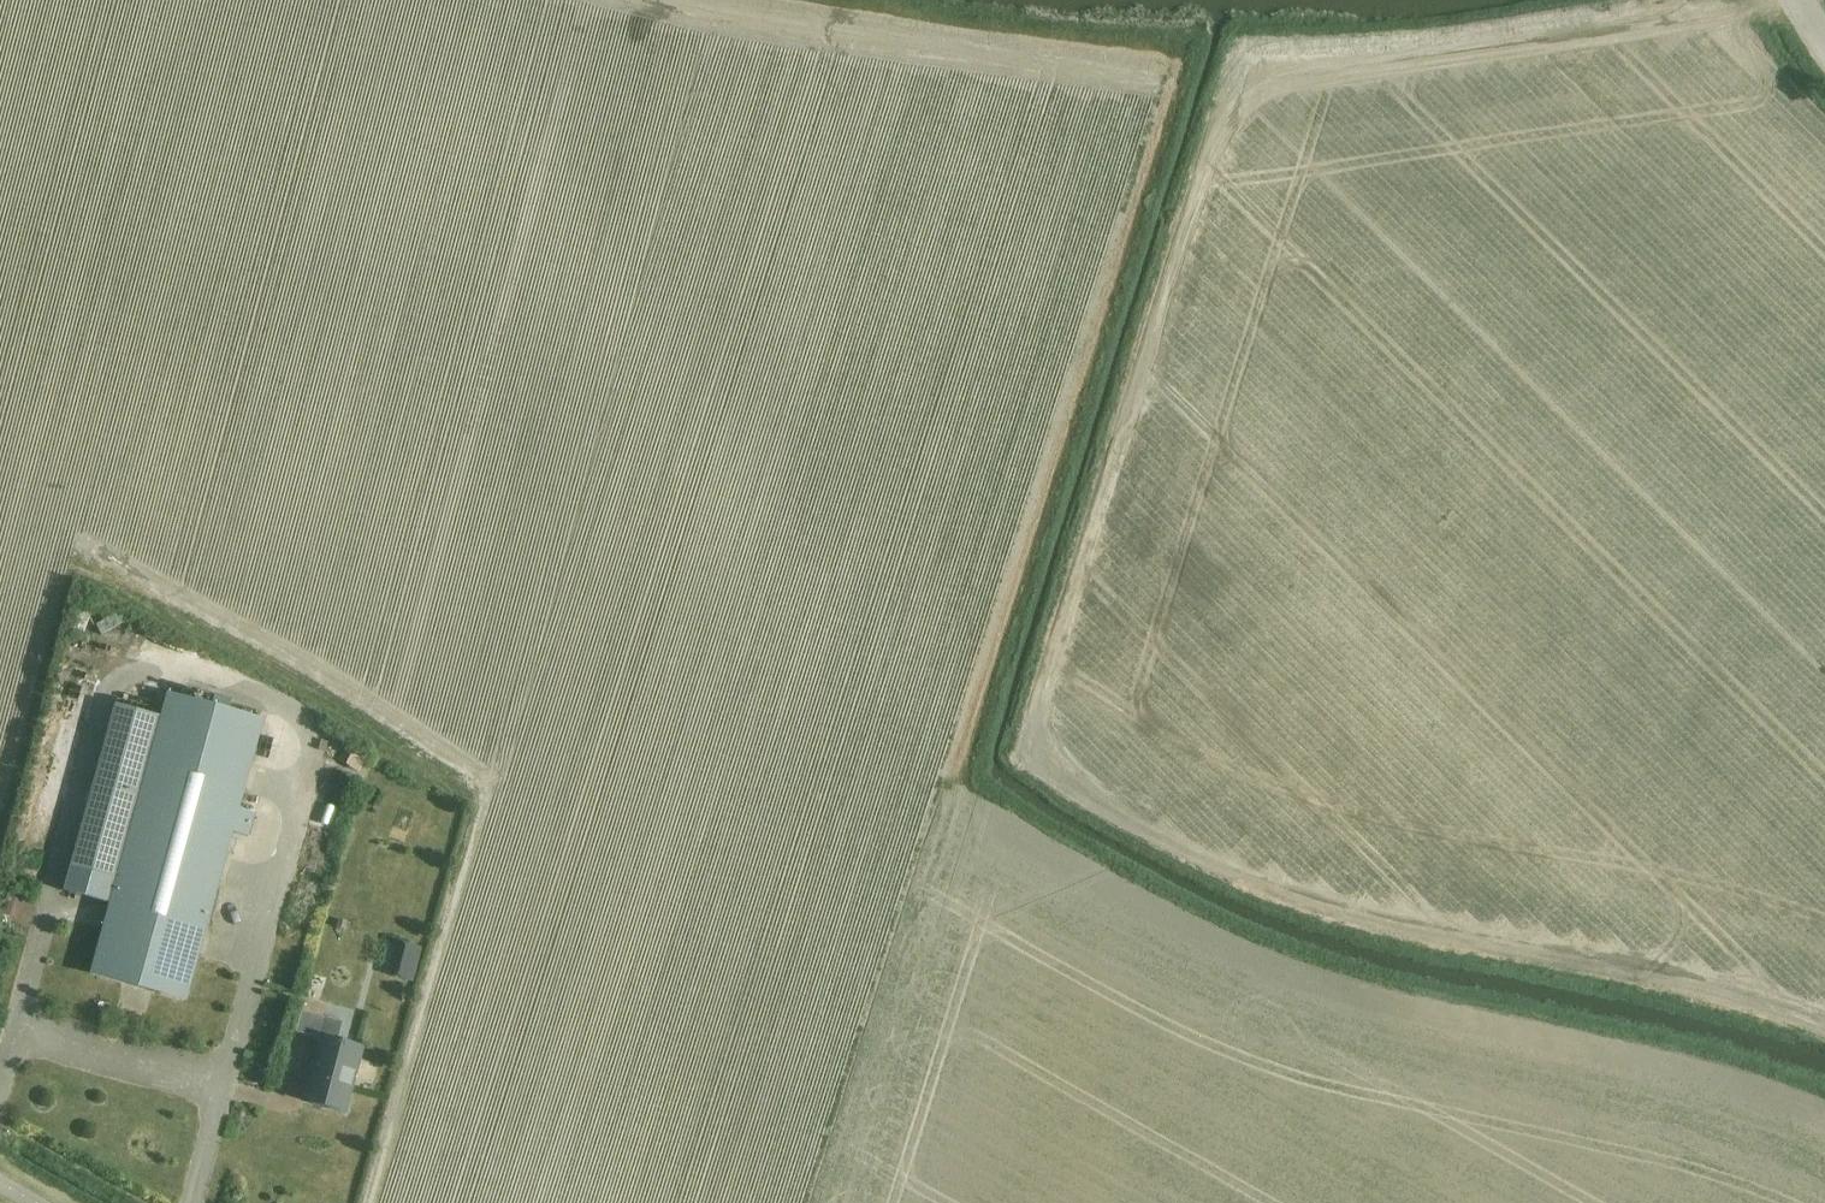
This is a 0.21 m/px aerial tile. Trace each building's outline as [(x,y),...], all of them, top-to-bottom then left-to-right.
[(137,808),(91,975),(185,1001),(231,833),(248,838),(255,815),(238,810),(262,721),(168,695),(144,784),(127,780),(121,803),(137,808)] [(303,1101),(344,1112),(361,1049),(319,1038),(303,1101)]
